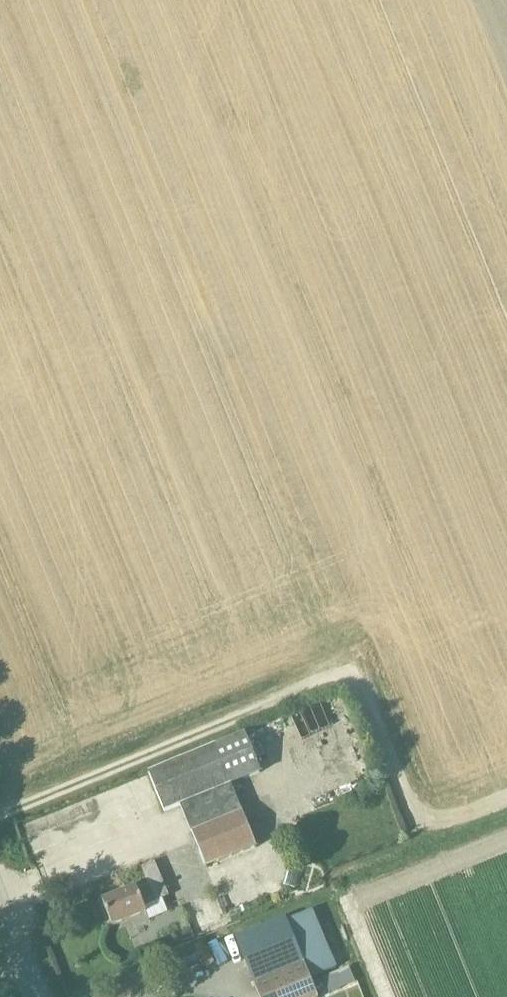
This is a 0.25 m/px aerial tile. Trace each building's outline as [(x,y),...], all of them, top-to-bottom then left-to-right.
[(309,729),(314,755),(334,752),(337,770),(352,768),(343,712),(289,722),(290,732),(309,729)] [(231,783),(260,771),(244,733),(148,772),(164,810),(180,803),(206,866),(257,845),(231,783)] [(143,906),(155,901),(168,896),(154,861),(140,867),(148,886),(136,889),(136,887),(102,900),(111,925),(145,912),(143,906)] [(189,909),(197,930),(221,921),(214,900),(189,909)] [(310,980),(336,969),(312,910),(285,921),(284,918),(235,938),(254,983),(253,984),(258,996),(317,996),(310,980)]
